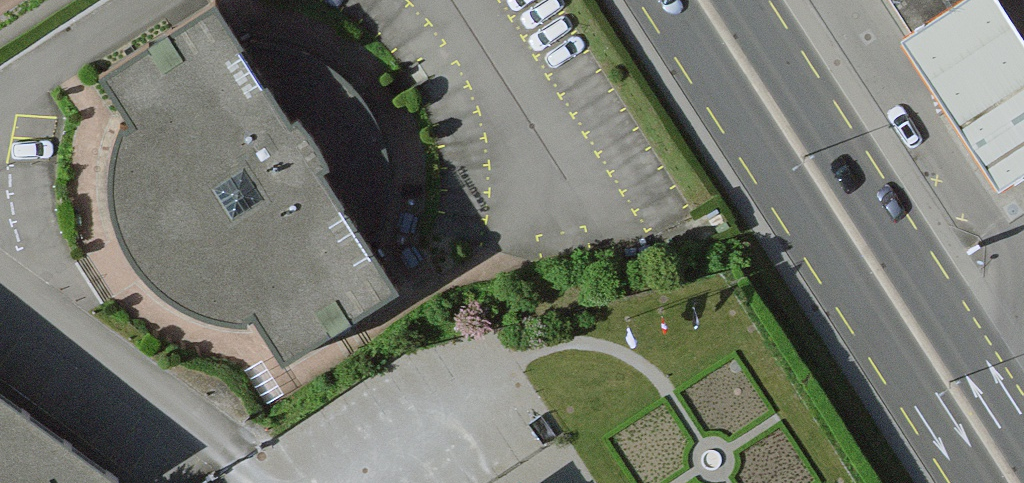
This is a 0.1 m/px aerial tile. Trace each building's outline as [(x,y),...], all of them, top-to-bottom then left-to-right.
[(916,40),(980,0),(890,0),(916,40)] [(998,0),(971,0),(904,43),(1000,191),(1023,176),(1023,41),(998,0)] [(261,325),(290,367),(407,295),(387,254),(394,215),(394,176),(382,125),(355,80),(317,57),(281,44),(250,42),(228,10),(108,82),(129,112),(118,151),(119,208),(136,254),(161,289),(197,316),(235,328),(261,325)] [(0,393),(0,482),(127,482),(0,393)]
